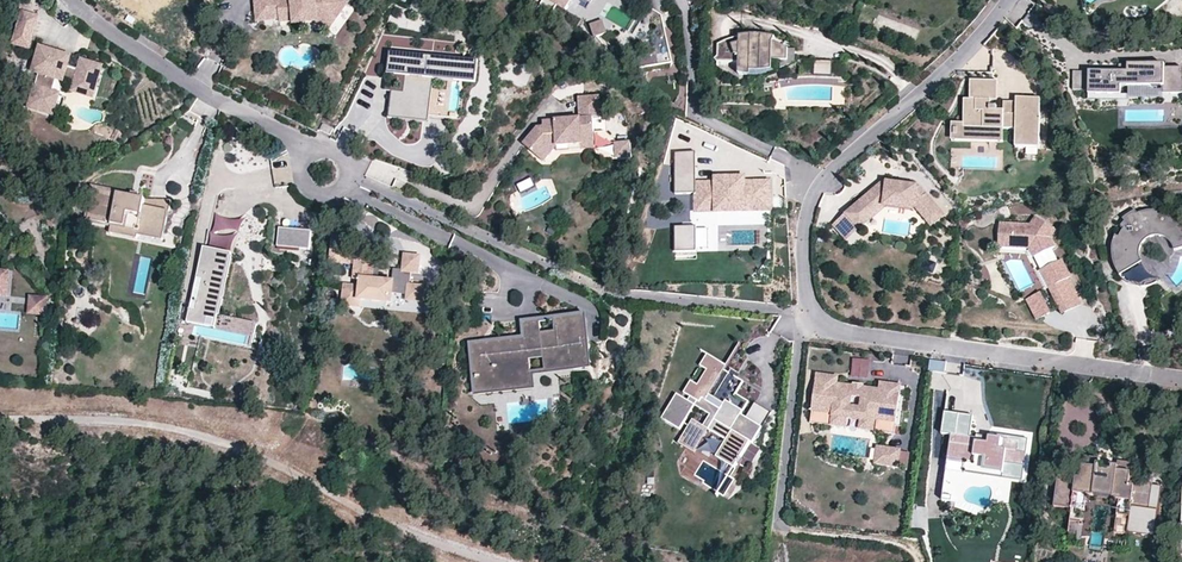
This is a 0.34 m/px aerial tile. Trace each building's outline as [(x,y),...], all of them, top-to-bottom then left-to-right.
[(258,10),(278,8),(279,18),(280,18),(280,22),(296,20),(295,14),(322,11),(335,20),(348,3),(344,0),(283,0),(278,1),(278,0),(256,0),(257,4),(258,10)] [(550,0),(543,0),(537,10),(550,18),(558,5),(550,0)] [(558,5),(566,10),(572,0),(550,0),(558,5)] [(278,8),(258,10),(259,21),(279,18),(278,8)] [(335,20),(322,11),(295,14),(296,20),(296,24),(317,22),(329,30),(335,20)] [(17,33),(33,38),(40,17),(23,12),(17,33)] [(599,21),(590,23),(593,33),(602,30),(599,21)] [(29,54),(33,38),(17,33),(12,49),(29,54)] [(719,56),(716,59),(718,62),(740,63),(740,74),(752,77),(752,72),(762,72),(773,71),(774,61),(783,61),(782,68),(790,66),(796,63),(796,56),(789,56),(789,50),(782,46),(774,44),(775,38),(758,35),(752,35),(741,37),(736,38),(727,40),(719,44),(719,56)] [(95,94),(103,68),(82,61),(79,70),(68,67),(62,65),(65,56),(55,53),(41,48),(36,64),(42,66),(40,74),(31,101),(49,106),(53,93),(57,80),(58,77),(65,79),(76,83),(74,88),(95,94)] [(389,118),(429,123),(434,80),(445,81),(480,86),(482,64),(390,53),(387,78),(394,79),(392,92),(389,118)] [(62,65),(68,67),(71,58),(65,56),(62,65)] [(832,62),(816,61),(816,74),(831,75),(832,62)] [(42,66),(36,64),(33,73),(40,74),(42,66)] [(1089,96),(1122,95),(1122,87),(1164,87),(1164,94),(1181,94),(1181,68),(1165,68),(1165,65),(1128,64),(1128,72),(1089,72),(1089,91),(1089,96)] [(1089,91),(1089,72),(1074,72),(1074,91),(1089,91)] [(387,78),(386,91),(392,92),(394,79),(387,78)] [(965,124),(964,129),(1004,130),(1016,130),(1016,148),(1040,148),(1040,100),(1017,99),(1016,105),(1016,116),(1005,115),(1005,111),(998,111),(998,108),(992,108),(992,101),(998,101),(998,81),(971,81),(971,100),(965,100),(965,124)] [(95,94),(74,88),(73,92),(94,98),(95,94)] [(53,115),(60,95),(53,93),(49,106),(31,101),(29,107),(53,115)] [(600,98),(579,99),(580,120),(595,119),(601,119),(600,98)] [(1005,105),(1005,111),(1005,115),(1016,116),(1016,105),(1005,105)] [(580,120),(578,120),(574,124),(565,125),(561,121),(543,122),(543,127),(538,127),(532,134),(526,141),(534,149),(531,152),(535,156),(542,155),(547,160),(558,147),(571,147),(584,146),(584,143),(596,142),(595,119),(580,120)] [(320,130),(331,135),(334,129),(323,123),(320,130)] [(965,124),(953,124),(952,142),(1003,143),(1004,130),(964,129),(965,124)] [(534,149),(526,141),(523,144),(531,152),(534,149)] [(633,141),(618,142),(619,156),(634,156),(633,141)] [(597,150),(596,142),(584,143),(584,146),(571,147),(571,151),(597,150)] [(698,212),(774,212),(773,181),(748,181),(748,177),(716,177),(716,181),(697,182),(696,152),(676,152),(676,194),(697,194),(698,212)] [(519,185),(522,192),(536,186),(532,179),(519,185)] [(886,181),(875,190),(878,194),(887,186),(888,183),(886,181)] [(917,185),(888,183),(887,186),(878,194),(875,190),(847,215),(859,229),(872,218),(869,214),(884,201),(886,203),(916,206),(932,224),(945,214),(927,193),(925,195),(922,197),(917,191),(917,185)] [(917,191),(922,197),(925,195),(917,185),(917,191)] [(144,207),(146,200),(138,198),(132,197),(127,196),(94,189),(88,220),(112,225),(112,228),(125,230),(125,227),(140,230),(140,228),(165,234),(170,212),(144,207)] [(172,201),(146,200),(144,207),(170,212),(172,201)] [(869,214),(872,218),(885,208),(916,210),(916,206),(886,203),(884,201),(869,214)] [(1136,210),(1133,212),(1128,215),(1123,219),(1126,222),(1121,226),(1125,229),(1121,234),(1120,237),(1115,236),(1114,242),(1113,251),(1113,258),(1117,269),(1121,276),(1143,262),(1140,257),(1140,253),(1140,249),(1143,243),(1145,241),(1150,237),(1156,235),(1160,235),(1162,236),(1167,238),(1171,243),(1173,245),(1174,250),(1181,248),(1181,220),(1174,214),(1168,212),(1163,211),(1153,210),(1148,210),(1138,213),(1136,210)] [(847,240),(859,229),(847,215),(834,226),(847,240)] [(213,216),(210,248),(236,251),(240,219),(213,216)] [(1030,248),(1035,258),(1052,249),(1054,248),(1049,238),(1055,230),(1037,218),(1031,227),(1001,225),(1000,247),(1030,248)] [(125,230),(112,228),(110,234),(138,240),(138,236),(164,241),(165,234),(140,228),(140,230),(125,227),(125,230)] [(698,227),(677,227),(677,251),(699,251),(698,229),(698,227)] [(312,232),(280,228),(278,247),(310,250),(312,232)] [(708,229),(698,229),(699,251),(699,253),(708,252),(708,229)] [(351,256),(352,243),(333,241),(331,262),(356,264),(357,257),(351,256)] [(218,252),(205,249),(186,333),(194,335),(196,325),(254,338),(258,325),(220,316),(216,315),(229,254),(218,252)] [(1058,262),(1052,249),(1035,258),(1042,271),(1058,262)] [(229,254),(216,315),(220,316),(233,255),(229,254)] [(355,272),(354,279),(362,280),(361,287),(345,285),(343,305),(359,307),(360,299),(390,303),(391,293),(408,295),(409,286),(410,273),(419,274),(421,257),(414,256),(413,262),(405,262),(404,271),(395,270),(394,283),(379,281),(373,280),(374,274),(355,272)] [(375,259),(357,257),(356,264),(355,272),(374,274),(374,269),(375,259)] [(1080,305),(1058,262),(1042,271),(1063,314),(1080,305)] [(1145,263),(1143,262),(1121,276),(1127,283),(1136,286),(1144,287),(1151,285),(1148,273),(1145,263)] [(137,296),(139,285),(134,284),(131,299),(145,302),(146,298),(137,296)] [(409,286),(408,295),(407,301),(422,302),(424,288),(409,286)] [(1038,320),(1050,314),(1040,294),(1028,300),(1038,320)] [(45,297),(31,296),(30,310),(44,312),(45,297)] [(587,361),(584,318),(554,320),(555,333),(540,334),(525,335),(526,340),(486,343),(487,347),(472,348),(474,374),(492,372),(492,376),(530,373),(528,358),(542,356),(556,355),(557,363),(587,361)] [(524,323),(525,335),(540,334),(539,322),(531,323),(524,323)] [(556,355),(542,356),(542,370),(588,366),(587,361),(557,363),(556,355)] [(753,444),(762,428),(741,415),(743,412),(726,401),(720,410),(706,401),(727,366),(708,355),(701,367),(708,371),(699,386),(692,381),(684,393),(692,398),(689,402),(677,394),(662,419),(681,430),(695,406),(711,416),(704,427),(693,420),(678,444),(694,453),(708,430),(726,441),(716,457),(735,469),(738,464),(740,465),(743,460),(741,459),(751,443),(753,444)] [(871,361),(854,359),(852,376),(869,377),(871,361)] [(492,372),(474,374),(475,390),(530,385),(530,373),(492,376),(492,372)] [(838,377),(817,374),(812,412),(832,415),(832,417),(847,419),(861,421),(876,423),(876,421),(896,423),(901,386),(880,383),(879,390),(864,388),(863,391),(853,390),(854,387),(837,384),(838,377)] [(810,423),(831,426),(832,417),(832,415),(812,412),(810,423)] [(846,428),(847,419),(832,417),(831,426),(846,428)] [(973,419),(954,417),(948,460),(965,462),(974,463),(975,456),(987,458),(985,472),(1004,475),(1005,463),(1025,466),(1027,453),(1018,451),(1019,441),(1008,439),(1009,436),(996,434),(995,437),(989,437),(989,443),(977,442),(977,438),(970,437),(973,419)] [(876,423),(861,421),(860,430),(874,432),(874,431),(876,423)] [(895,434),(896,423),(876,421),(876,423),(874,431),(895,434)] [(977,438),(977,442),(989,443),(989,437),(978,435),(977,438)] [(889,449),(878,447),(875,465),(887,467),(889,449)] [(901,451),(889,449),(887,467),(899,468),(901,451)] [(974,463),(965,462),(963,473),(1003,478),(1004,475),(985,472),(987,458),(975,456),(974,463)] [(1131,476),(1132,463),(1118,462),(1118,467),(1112,466),(1112,470),(1103,469),(1103,465),(1098,464),(1099,459),(1085,457),(1083,470),(1078,469),(1077,473),(1059,471),(1054,507),(1085,511),(1087,496),(1119,500),(1115,534),(1128,535),(1128,533),(1132,508),(1149,510),(1153,487),(1153,483),(1135,481),(1136,477),(1131,476)] [(1118,462),(1099,459),(1098,464),(1103,465),(1103,469),(1112,470),(1112,466),(1118,467),(1118,462)] [(946,477),(943,501),(956,503),(959,478),(946,477)] [(1161,488),(1153,487),(1149,510),(1132,508),(1128,533),(1155,537),(1161,488)] [(1073,522),(1069,540),(1079,542),(1083,524),(1073,522)] [(1024,553),(1001,549),(999,560),(1010,561),(1023,561),(1024,553)]
